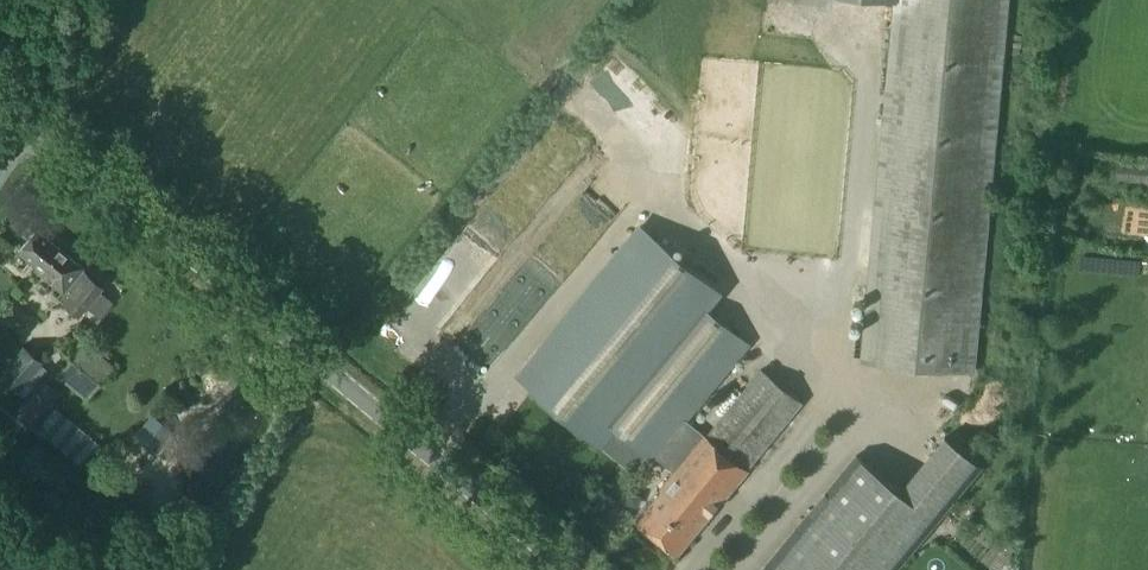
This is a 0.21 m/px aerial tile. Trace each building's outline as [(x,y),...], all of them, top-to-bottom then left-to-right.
[(859,361),(972,371),(1005,0),(891,0),(859,361)] [(760,59),(712,55),(693,258),(741,263),(760,59)] [(801,140),(807,58),(773,55),(755,292),(765,293),(763,310),(785,312),(798,140),(801,140)] [(674,129),(677,101),(644,97),(640,125),(674,129)] [(1088,203),(1087,230),(1146,232),(1147,205),(1088,203)] [(524,215),(492,231),(504,254),(535,238),(524,215)] [(721,294),(639,227),(515,378),(597,445),(612,427),(654,461),(655,460),(674,475),(705,437),(687,423),(748,346),(706,312),(721,294)] [(83,268),(36,230),(17,254),(35,268),(33,271),(62,294),(63,292),(70,298),(63,306),(76,318),(85,308),(99,320),(113,302),(100,292),(103,288),(81,270),(83,268)] [(473,287),(489,276),(479,263),(463,274),(473,287)] [(8,358),(24,337),(10,325),(0,339),(0,352),(8,358)] [(26,400),(44,373),(37,368),(42,363),(20,348),(0,378),(0,382),(26,400)] [(68,367),(58,380),(71,391),(81,378),(68,367)] [(636,521),(677,555),(801,404),(760,370),(705,437),(674,475),(659,493),(656,491),(642,509),(644,511),(636,521)] [(40,381),(26,400),(16,413),(31,425),(56,394),(40,381)] [(130,435),(154,453),(171,429),(148,412),(130,435)] [(761,569),(896,569),(935,523),(854,457),(761,569)]
